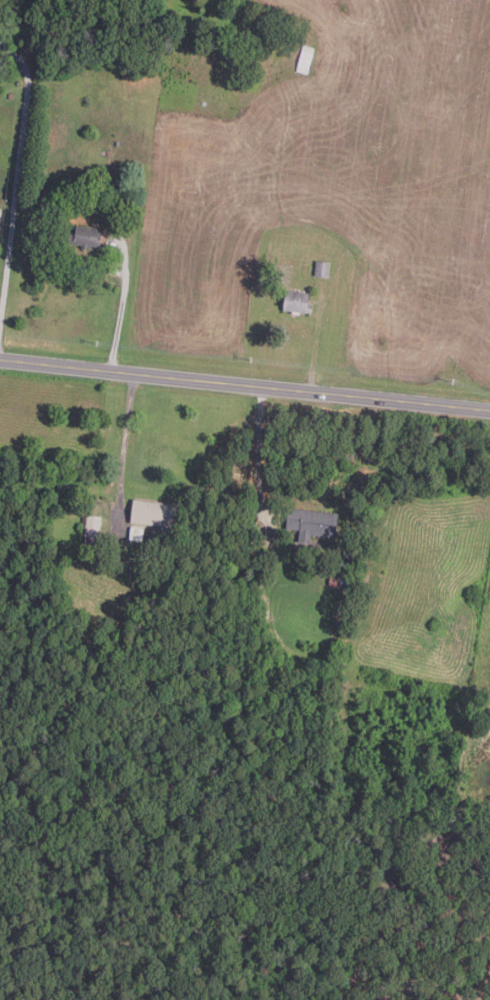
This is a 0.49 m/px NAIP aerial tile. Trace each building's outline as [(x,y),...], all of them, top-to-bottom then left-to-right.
[(307,73),(297,70),(305,46),(315,48),(307,73)] [(123,236),(115,235),(117,223),(124,224),(123,236)] [(89,250),(82,249),(82,246),(68,244),(69,234),(76,235),(77,226),(99,229),(98,233),(102,234),(100,248),(89,246),(89,250)] [(330,277),(316,276),(317,262),(331,262),(330,277)] [(300,315),(293,314),(293,312),(285,311),(287,291),(309,293),(308,305),(313,305),(313,314),(300,312),(300,315)] [(179,505),(176,527),(174,526),(173,532),(160,530),(161,527),(132,523),(134,500),(179,505)] [(311,544),(299,542),(301,531),(287,529),(290,508),(339,514),(336,538),(312,536),(311,544)] [(96,552),(84,550),(87,536),(81,535),(84,515),(102,517),(96,552)] [(143,541),(130,540),(132,527),(145,529),(143,541)] [(355,561),(344,560),(345,551),(356,552),(355,561)] [(339,587),(330,586),(331,577),(341,578),(341,580),(349,580),(348,587),(339,586),(339,587)]
